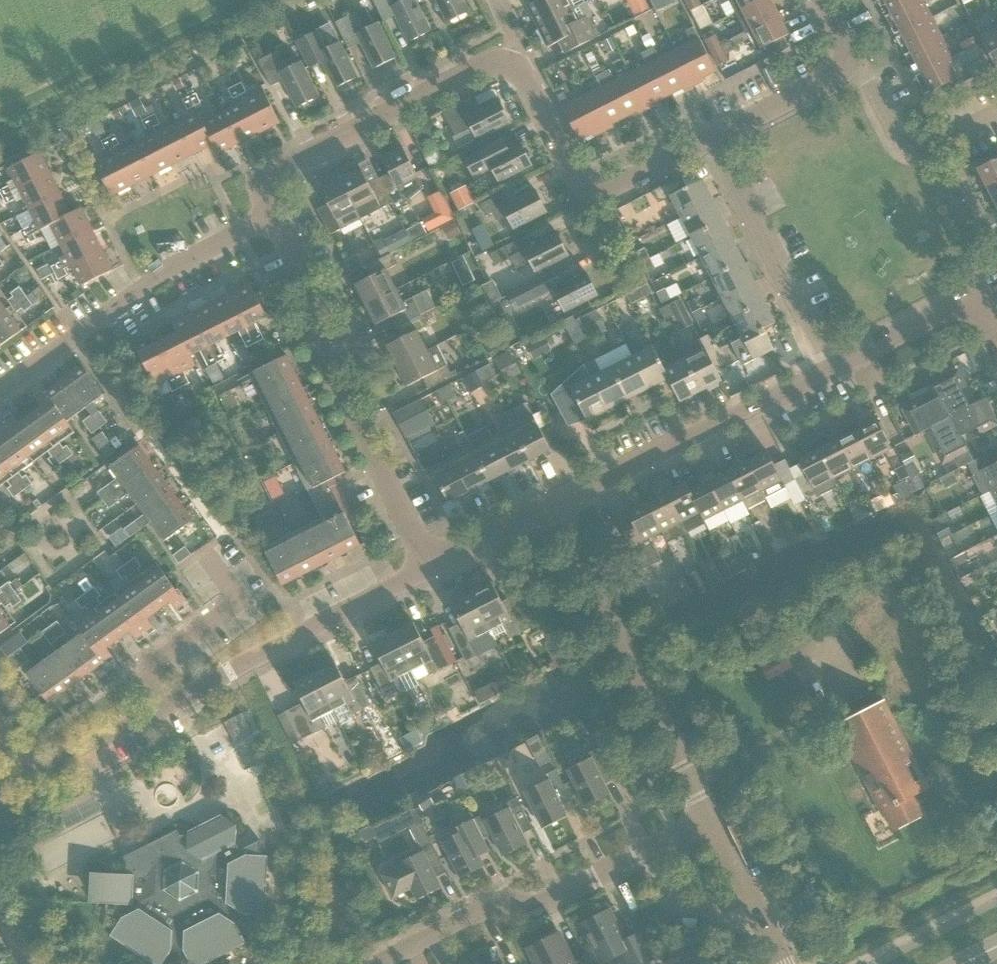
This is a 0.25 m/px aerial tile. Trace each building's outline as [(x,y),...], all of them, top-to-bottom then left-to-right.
[(394,7),(390,0),(374,0),(384,22),(396,15),(409,41),(429,31),(414,0),(408,0),(394,7)] [(448,22),(468,12),(462,0),(437,0),(448,22)] [(527,6),(537,27),(584,3),(583,0),(539,0),(527,6)] [(699,0),(685,0),(691,11),(702,5),(699,0)] [(721,5),(729,1),(735,13),(762,0),(719,0),(721,5)] [(745,32),(778,15),(771,0),(762,0),(735,13),(745,32)] [(923,0),(876,0),(886,19),(923,0)] [(932,20),(923,0),(886,19),(895,38),(932,20)] [(584,3),(537,27),(548,48),(560,42),(566,54),(601,36),(592,19),(594,14),(588,1),(584,3)] [(702,5),(691,11),(701,31),(714,24),(703,5),(702,5)] [(378,25),(366,30),(357,12),(337,22),(350,48),(361,43),(374,68),(394,58),(378,25)] [(778,15),(745,32),(732,38),(735,46),(749,39),(755,52),(789,35),(778,15)] [(932,20),(895,38),(905,58),(942,39),(932,20)] [(318,31),(298,41),(311,67),(322,61),(336,88),(356,77),(339,44),(329,25),(318,31)] [(638,33),(634,25),(627,29),(631,36),(638,33)] [(979,35),(996,69),(996,68),(996,26),(979,35)] [(676,51),(693,84),(716,72),(699,39),(698,39),(693,28),(686,32),(692,43),(676,51)] [(647,48),(655,45),(649,34),(642,38),(647,48)] [(705,40),(710,50),(722,44),(716,34),(705,40)] [(603,41),(609,53),(618,48),(612,37),(603,41)] [(971,37),(959,44),(962,50),(975,43),(971,37)] [(905,58),(915,77),(933,68),(952,58),(942,39),(905,58)] [(722,44),(710,50),(718,66),(729,60),(722,44)] [(976,47),(967,51),(971,61),(981,56),(976,47)] [(654,48),(648,51),(670,96),(693,84),(676,51),(659,59),(654,48)] [(301,64),(289,69),(279,50),(258,60),(271,86),(284,80),(297,107),(317,97),(301,64)] [(587,54),(591,61),(596,58),(592,51),(587,54)] [(631,74),(647,107),(670,96),(648,51),(641,54),(647,65),(631,74)] [(952,58),(933,68),(943,87),(962,77),(952,58)] [(967,68),(973,79),(991,70),(985,59),(967,68)] [(933,68),(915,77),(925,97),(943,87),(933,68)] [(609,71),(603,74),(625,118),(647,107),(631,74),(614,82),(609,71)] [(586,96),(603,130),(625,118),(603,74),(596,77),(602,88),(586,96)] [(185,87),(181,77),(173,81),(178,90),(185,87)] [(239,96),(247,92),(242,82),(234,86),(239,96)] [(234,86),(229,89),(234,99),(239,96),(234,86)] [(190,96),(195,106),(202,103),(197,93),(190,96)] [(264,94),(243,104),(259,136),(280,125),(264,94)] [(603,130),(586,96),(569,105),(564,94),(557,97),(563,108),(562,108),(579,142),(603,130)] [(195,106),(190,96),(183,99),(188,110),(195,106)] [(140,98),(131,102),(138,116),(147,112),(145,109),(140,98)] [(499,101),(476,112),(469,98),(442,112),(455,137),(471,129),(477,140),(510,123),(499,101)] [(243,104),(223,115),(239,146),(259,136),(243,104)] [(152,105),(145,109),(147,112),(149,117),(156,113),(152,105)] [(122,116),(118,109),(112,112),(116,119),(122,116)] [(161,123),(156,113),(149,117),(154,127),(161,123)] [(177,125),(193,157),(214,147),(203,125),(198,114),(177,125)] [(203,125),(214,147),(219,156),(239,146),(223,115),(203,125)] [(158,134),(154,127),(149,117),(143,121),(147,130),(145,131),(149,139),(137,145),(153,177),(173,167),(157,135),(158,134)] [(99,120),(91,124),(98,136),(106,132),(99,120)] [(420,124),(410,129),(418,143),(427,138),(420,124)] [(157,135),(173,167),(193,157),(177,125),(158,134),(157,135)] [(109,138),(114,147),(120,144),(115,134),(109,138)] [(114,147),(109,138),(102,141),(107,151),(114,147)] [(532,166),(521,144),(509,150),(504,139),(465,159),(474,177),(491,169),(498,183),(532,166)] [(116,156),(133,188),(153,177),(137,145),(116,156)] [(107,160),(95,166),(112,198),(133,188),(116,156),(117,155),(114,147),(107,151),(103,153),(107,160)] [(379,180),(391,205),(393,204),(397,211),(408,204),(407,202),(424,188),(419,179),(418,179),(403,149),(382,159),(390,174),(379,180)] [(4,198),(49,175),(38,154),(8,170),(13,180),(7,182),(9,186),(0,190),(0,191),(4,198)] [(988,189),(996,185),(996,159),(978,169),(988,189)] [(391,205),(379,180),(368,186),(360,170),(341,180),(361,220),(391,205)] [(49,175),(4,198),(7,204),(16,199),(17,202),(23,199),(29,211),(59,195),(49,175)] [(672,198),(681,217),(713,201),(703,180),(685,189),(680,179),(653,193),(659,205),(672,198)] [(361,220),(341,180),(322,190),(329,205),(318,211),(331,236),(361,220)] [(996,208),(996,185),(988,189),(996,208)] [(455,193),(463,209),(473,204),(464,188),(455,193)] [(442,191),(431,197),(435,206),(447,200),(442,191)] [(507,217),(513,230),(547,213),(536,191),(511,204),(505,193),(480,206),(486,217),(494,213),(498,221),(507,217)] [(69,214),(59,195),(29,211),(34,221),(31,226),(34,233),(70,215),(69,214)] [(681,217),(692,237),(724,221),(713,201),(681,217)] [(70,215),(49,226),(60,246),(91,230),(80,209),(69,214),(70,215)] [(10,220),(3,224),(6,230),(13,226),(10,220)] [(524,237),(542,230),(537,220),(520,228),(524,237)] [(692,237),(702,258),(734,242),(724,221),(692,237)] [(446,227),(442,229),(444,233),(450,235),(454,237),(461,234),(455,222),(446,227)] [(408,231),(413,241),(426,234),(421,224),(408,231)] [(462,241),(477,241),(478,224),(463,224),(462,241)] [(21,231),(24,238),(34,233),(31,226),(21,231)] [(91,230),(60,246),(65,256),(62,261),(65,268),(65,269),(70,266),(101,250),(91,230)] [(34,233),(24,238),(27,245),(37,240),(34,233)] [(529,262),(535,273),(569,256),(558,234),(533,247),(527,236),(491,254),(497,265),(510,258),(510,259),(512,258),(517,268),(529,262)] [(480,243),(483,249),(496,242),(492,236),(480,243)] [(383,238),(375,242),(383,257),(391,253),(383,238)] [(734,242),(702,258),(712,278),(744,262),(734,242)] [(637,253),(642,263),(650,259),(645,249),(637,253)] [(101,250),(70,266),(81,287),(112,271),(101,250)] [(357,286),(367,306),(397,290),(387,270),(396,266),(391,254),(365,267),(371,279),(357,286)] [(360,255),(348,261),(354,273),(365,267),(360,255)] [(467,267),(461,256),(452,261),(455,268),(461,270),(467,267)] [(650,259),(642,263),(647,274),(655,269),(650,259)] [(52,266),(55,273),(65,268),(62,261),(52,266)] [(712,278),(723,299),(755,283),(759,280),(752,266),(747,268),(744,262),(712,278)] [(50,267),(39,272),(42,279),(54,274),(50,267)] [(65,268),(55,273),(59,279),(68,275),(65,269),(65,268)] [(553,291),(564,312),(598,296),(587,274),(555,290),(547,276),(508,296),(516,310),(553,291)] [(494,281),(481,288),(489,304),(502,297),(494,281)] [(723,299),(733,319),(765,303),(755,283),(723,299)] [(231,295),(256,345),(264,340),(256,324),(268,319),(251,285),(231,295)] [(637,291),(641,299),(651,294),(647,285),(637,291)] [(0,291),(0,315),(26,297),(19,288),(9,295),(12,298),(7,301),(0,291)] [(397,328),(422,316),(436,309),(428,291),(404,303),(397,290),(367,306),(376,326),(392,318),(397,328)] [(657,294),(662,305),(671,300),(666,290),(657,294)] [(480,302),(474,291),(465,296),(471,307),(480,302)] [(641,299),(637,291),(627,296),(632,304),(641,299)] [(32,294),(26,298),(32,307),(38,303),(32,294)] [(211,305),(228,339),(239,333),(247,349),(256,345),(231,295),(211,305)] [(26,297),(0,315),(0,348),(27,328),(16,313),(20,310),(23,314),(32,307),(26,298),(26,297)] [(688,305),(692,314),(701,309),(697,301),(688,305)] [(680,302),(671,307),(673,312),(676,317),(678,321),(688,316),(680,302)] [(705,350),(708,357),(763,329),(764,330),(775,324),(765,303),(733,319),(735,323),(728,328),(720,334),(713,341),(709,336),(700,340),(705,350)] [(228,339),(211,305),(192,314),(217,364),(226,360),(218,344),(228,339)] [(673,312),(671,307),(661,312),(666,322),(676,317),(673,312)] [(701,309),(692,314),(697,325),(707,320),(701,309)] [(586,317),(590,326),(592,325),(598,336),(607,332),(597,311),(586,317)] [(173,324),(177,333),(190,358),(191,357),(200,352),(208,369),(217,364),(192,314),(173,324)] [(388,346),(398,366),(428,351),(428,350),(418,331),(427,326),(422,316),(397,328),(403,339),(388,346)] [(571,335),(580,331),(576,322),(574,317),(564,322),(571,335)] [(590,326),(586,317),(576,322),(580,331),(590,326)] [(763,329),(708,357),(716,373),(718,373),(739,362),(742,367),(774,350),(764,330),(763,329)] [(190,358),(177,333),(158,343),(181,388),(190,384),(184,372),(195,367),(191,357),(190,358)] [(634,357),(632,358),(648,389),(668,379),(664,371),(665,370),(654,347),(643,352),(636,338),(627,343),(634,357)] [(716,373),(708,357),(705,350),(700,340),(700,339),(680,349),(685,360),(701,392),(722,381),(718,373),(716,373)] [(534,357),(543,352),(537,340),(528,345),(534,357)] [(500,341),(487,348),(492,357),(505,351),(500,341)] [(181,388),(158,343),(138,353),(155,387),(166,381),(172,393),(181,388)] [(428,351),(398,366),(408,386),(422,379),(428,390),(453,377),(448,366),(448,365),(438,345),(428,350),(428,351)] [(966,353),(971,362),(981,357),(977,348),(966,353)] [(495,357),(501,370),(515,362),(509,350),(495,357)] [(249,375),(311,497),(336,485),(341,482),(339,477),(346,473),(287,356),(249,375)] [(632,358),(612,368),(628,400),(648,389),(632,358)] [(585,364),(591,379),(607,410),(628,400),(612,368),(602,373),(595,359),(585,364)] [(664,371),(668,379),(680,403),(701,392),(685,360),(665,370),(664,371)] [(484,369),(490,381),(496,377),(491,366),(484,369)] [(83,367),(65,380),(86,410),(91,418),(100,430),(107,425),(98,412),(93,405),(104,397),(83,367)] [(490,381),(484,369),(475,373),(481,385),(490,381)] [(940,398),(950,417),(970,408),(970,407),(961,390),(965,388),(957,372),(933,383),(940,398)] [(475,373),(463,379),(470,394),(483,387),(481,385),(475,373)] [(591,379),(556,396),(570,424),(585,417),(587,420),(607,410),(591,379)] [(62,382),(47,393),(68,423),(86,410),(65,380),(62,382)] [(748,381),(740,386),(744,392),(752,388),(748,381)] [(442,390),(448,401),(456,398),(450,386),(442,390)] [(448,401),(442,390),(434,394),(440,406),(448,401)] [(68,423),(47,393),(44,395),(41,392),(35,397),(42,408),(31,416),(64,462),(74,456),(67,446),(64,449),(60,444),(75,434),(68,423)] [(931,427),(950,417),(940,398),(927,405),(925,400),(904,410),(917,435),(931,428),(931,427)] [(970,408),(950,417),(960,437),(961,437),(977,428),(979,433),(996,424),(984,400),(970,407),(970,408)] [(394,415),(400,426),(419,417),(422,424),(431,420),(423,401),(394,415)] [(505,413),(530,461),(550,450),(540,429),(548,425),(542,414),(535,418),(527,402),(519,406),(505,413)] [(849,415),(871,459),(891,449),(877,420),(867,425),(864,420),(861,421),(856,411),(849,415)] [(493,439),(509,471),(530,461),(505,413),(495,418),(500,428),(505,429),(504,430),(502,435),(493,439)] [(11,414),(3,420),(34,463),(49,452),(52,457),(48,459),(55,469),(64,462),(31,416),(18,425),(11,414)] [(846,436),(837,440),(852,469),(871,459),(849,415),(838,420),(846,436)] [(961,468),(968,464),(974,461),(969,450),(968,451),(961,437),(960,437),(950,417),(931,427),(931,428),(939,444),(935,446),(943,463),(956,457),(961,468)] [(91,418),(83,423),(92,435),(100,430),(91,418)] [(3,420),(0,422),(0,434),(2,437),(0,438),(0,459),(23,492),(33,484),(27,475),(23,478),(20,473),(32,464),(34,463),(3,420)] [(487,427),(468,437),(472,446),(471,446),(489,481),(509,471),(493,439),(487,427)] [(820,429),(810,434),(833,479),(852,469),(837,440),(829,445),(820,429)] [(453,460),(469,492),(489,481),(471,446),(472,446),(464,430),(456,434),(464,450),(463,450),(461,456),(453,460)] [(93,439),(107,459),(117,451),(111,442),(103,431),(93,439)] [(800,464),(790,469),(795,479),(796,482),(806,501),(817,495),(818,498),(838,488),(833,479),(810,434),(803,438),(808,448),(806,449),(809,455),(798,460),(800,464)] [(796,482),(795,479),(785,460),(774,465),(768,452),(757,457),(755,452),(752,453),(746,442),(739,446),(762,492),(763,491),(766,497),(785,487),(795,506),(806,501),(796,482)] [(728,472),(743,501),(744,501),(748,509),(768,500),(766,497),(763,491),(762,492),(739,446),(732,450),(738,460),(735,462),(738,467),(728,472)] [(98,492),(105,501),(153,467),(139,448),(110,469),(117,478),(98,492)] [(913,451),(901,457),(905,466),(917,460),(913,451)] [(968,464),(983,494),(991,490),(996,487),(996,463),(991,453),(974,461),(968,464)] [(469,492),(453,460),(443,465),(439,463),(434,454),(419,462),(424,472),(431,468),(448,502),(469,492)] [(0,459),(0,487),(7,482),(11,487),(7,489),(13,498),(22,492),(23,492),(0,459)] [(701,466),(706,476),(713,473),(708,462),(701,466)] [(914,463),(907,467),(912,478),(920,474),(914,463)] [(904,465),(898,469),(903,479),(910,476),(904,465)] [(706,476),(701,466),(694,469),(699,480),(706,476)] [(153,467),(105,501),(110,507),(128,494),(137,506),(165,485),(153,467)] [(709,482),(724,511),(743,501),(728,472),(709,482)] [(658,477),(664,488),(671,484),(665,474),(658,477)] [(276,477),(265,482),(275,501),(286,495),(276,477)] [(664,488),(658,477),(651,481),(659,497),(647,503),(661,532),(663,531),(668,543),(687,534),(666,493),(664,488)] [(897,503),(910,496),(910,483),(908,479),(895,486),(898,493),(893,495),(897,503)] [(724,511),(709,482),(690,491),(690,492),(705,521),(706,521),(724,511)] [(666,493),(687,534),(707,523),(706,521),(705,521),(690,492),(690,491),(686,483),(666,493)] [(165,485),(137,506),(143,515),(125,528),(131,537),(149,524),(150,524),(178,503),(165,485)] [(341,496),(336,485),(311,497),(317,508),(341,496)] [(869,502),(875,514),(895,504),(888,492),(869,502)] [(317,508),(323,520),(347,507),(341,496),(317,508)] [(178,503),(150,524),(163,543),(192,522),(178,503)] [(661,532),(647,503),(627,513),(628,515),(617,520),(642,570),(661,561),(654,548),(653,548),(648,538),(661,532)] [(354,521),(347,507),(323,520),(264,549),(283,586),(361,547),(349,524),(354,521)] [(826,521),(819,524),(822,531),(830,528),(826,521)] [(122,528),(110,537),(116,545),(128,537),(122,528)] [(942,541),(951,536),(947,529),(938,533),(942,541)] [(173,557),(178,564),(190,556),(185,549),(173,557)] [(722,581),(734,576),(722,554),(711,560),(722,581)] [(126,564),(160,610),(171,601),(180,612),(190,605),(179,589),(177,590),(157,562),(142,573),(139,568),(142,566),(136,557),(126,564)] [(131,582),(116,592),(147,636),(156,629),(148,618),(160,610),(126,564),(117,570),(124,579),(127,577),(131,582)] [(635,573),(632,566),(623,571),(626,578),(635,573)] [(698,594),(712,586),(704,570),(690,578),(698,594)] [(17,579),(12,583),(17,589),(22,586),(17,579)] [(15,592),(8,583),(0,589),(0,591),(1,593),(0,594),(0,603),(15,592)] [(471,593),(493,638),(505,632),(509,640),(529,629),(513,597),(501,603),(491,583),(471,593)] [(147,636),(116,592),(102,603),(98,598),(102,595),(95,586),(86,593),(119,639),(131,631),(139,642),(147,636)] [(528,591),(520,595),(527,607),(534,603),(535,603),(529,591),(528,591)] [(17,624),(8,612),(6,608),(10,605),(13,608),(22,602),(15,592),(0,603),(0,637),(17,624)] [(107,648),(119,639),(86,593),(76,600),(83,609),(86,606),(90,611),(75,622),(107,665),(115,659),(107,648)] [(460,623),(449,629),(465,662),(497,646),(493,638),(471,593),(450,604),(460,623)] [(653,607),(647,609),(651,617),(657,614),(664,611),(660,603),(653,607)] [(50,627),(58,639),(67,633),(58,621),(50,627)] [(83,633),(65,646),(86,675),(103,663),(105,667),(107,665),(75,622),(83,633)] [(392,633),(415,678),(426,672),(429,676),(449,666),(434,637),(423,643),(413,623),(392,633)] [(51,645),(58,639),(50,627),(42,632),(51,645)] [(22,632),(1,647),(8,657),(13,653),(21,648),(29,642),(22,632)] [(415,678),(392,633),(372,644),(382,663),(370,669),(387,702),(419,686),(415,678)] [(86,675),(65,646),(46,659),(68,689),(86,675)] [(22,665),(30,660),(21,648),(13,653),(22,665)] [(553,662),(549,665),(552,671),(566,664),(564,660),(560,654),(551,659),(553,662)] [(760,668),(767,682),(793,669),(785,655),(760,668)] [(49,702),(68,689),(46,659),(27,673),(49,702)] [(314,673),(333,711),(334,711),(340,721),(341,725),(353,719),(351,715),(371,706),(356,677),(345,682),(335,662),(314,673)] [(303,704),(285,712),(300,742),(327,728),(340,721),(334,711),(333,711),(314,673),(293,683),(303,704)] [(466,687),(472,701),(488,695),(482,680),(466,687)] [(928,788),(911,754),(884,702),(835,727),(883,819),(887,817),(894,831),(924,816),(914,796),(928,788)] [(375,722),(384,718),(379,706),(370,711),(375,722)] [(285,712),(278,716),(293,745),(300,742),(285,712)] [(253,733),(243,713),(225,722),(235,742),(253,733)] [(594,739),(606,733),(600,723),(592,727),(590,732),(594,739)] [(417,731),(401,740),(406,751),(423,743),(417,731)] [(538,735),(526,741),(533,754),(545,748),(538,735)] [(332,763),(328,745),(310,748),(314,767),(332,763)] [(604,785),(615,779),(599,748),(587,754),(590,759),(567,771),(585,806),(609,794),(604,785)] [(561,806),(572,801),(556,770),(544,776),(547,781),(524,793),(542,828),(566,816),(561,806)] [(461,789),(472,783),(466,772),(456,778),(461,789)] [(434,803),(428,793),(418,798),(423,809),(434,803)] [(474,820),(483,838),(492,834),(503,856),(527,844),(522,835),(532,829),(516,798),(505,804),(508,809),(487,820),(484,814),(473,819),(474,820)] [(288,807),(280,811),(287,826),(296,822),(288,807)] [(415,808),(404,814),(420,847),(419,848),(422,852),(381,873),(394,898),(412,889),(417,900),(441,888),(436,878),(447,872),(415,808)] [(154,879),(239,920),(243,915),(264,917),(267,856),(259,856),(260,841),(239,852),(235,844),(236,827),(220,816),(188,833),(186,837),(179,837),(176,832),(148,846),(151,851),(155,854),(154,879)] [(465,831),(442,843),(460,878),(484,866),(479,856),(489,851),(483,838),(474,820),(462,826),(465,831)] [(372,825),(361,831),(366,842),(377,836),(372,825)] [(148,846),(123,857),(125,863),(124,875),(102,875),(100,905),(115,906),(121,919),(109,937),(149,963),(162,963),(171,951),(183,952),(189,963),(206,963),(245,944),(236,925),(239,920),(154,879),(155,854),(151,851),(148,846)] [(628,963),(645,963),(653,960),(640,933),(625,940),(610,910),(580,925),(601,963),(622,953),(628,963)] [(585,957),(574,963),(559,935),(529,950),(536,963),(589,963),(585,957)] [(688,963),(689,963),(700,959),(694,948),(683,954),(688,963)]
